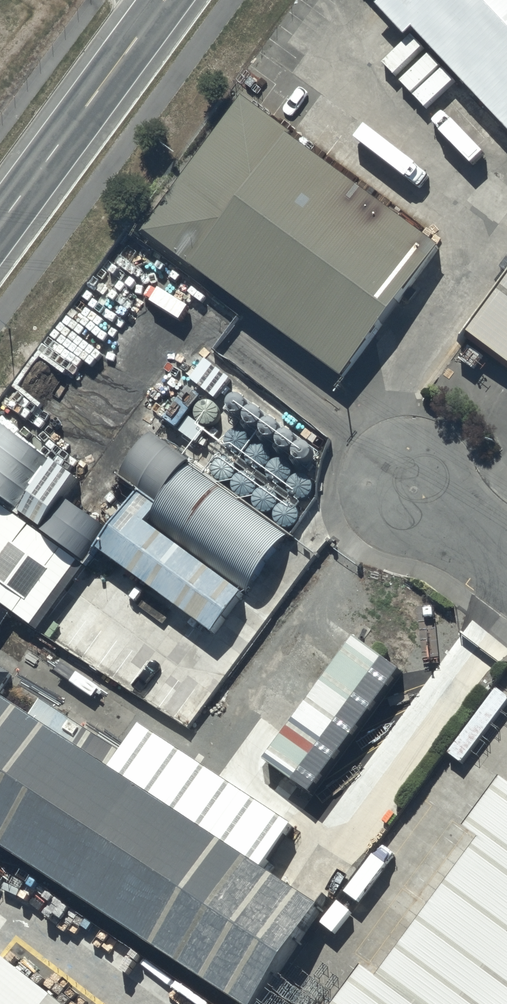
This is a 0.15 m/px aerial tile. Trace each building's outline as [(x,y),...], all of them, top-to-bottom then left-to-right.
[(506,129),(506,0),(390,0),(506,129)] [(419,219),(235,91),(145,219),(329,347),(419,219)] [(449,308),(506,356),(506,230),(449,308)] [(140,500),(238,573),(279,518),(181,445),(140,500)] [(238,573),(119,485),(85,530),(204,618),(238,573)] [(423,691),(342,630),(253,749),(334,810),(423,691)] [(0,681),(0,829),(231,981),(299,878),(0,681)] [(499,769),(316,1003),(506,1003),(506,775),(499,769)] [(0,943),(0,1003),(80,1003),(0,943)]
